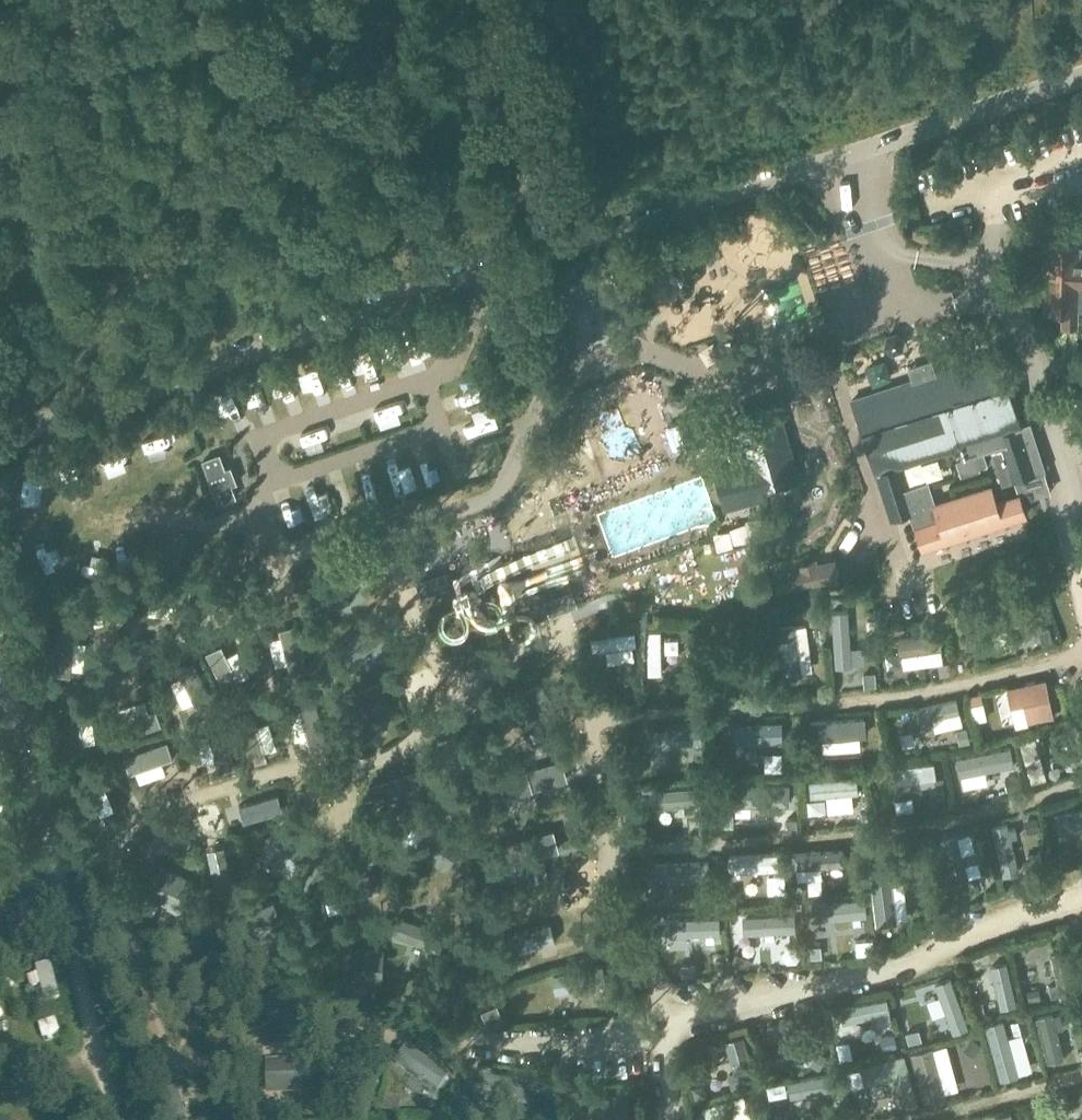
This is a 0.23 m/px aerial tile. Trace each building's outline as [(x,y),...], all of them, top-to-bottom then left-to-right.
[(1045,312),(1058,312),(1058,327),(1076,327),(1076,312),(1081,312),(1081,246),(1075,246),(1045,246),(1045,297),(1045,312)] [(942,340),(945,354),(962,351),(960,336),(942,340)] [(1019,425),(1017,425),(994,355),(933,375),(929,362),(919,365),(908,368),(912,381),(851,401),(875,472),(873,473),(890,520),(908,516),(920,551),(1025,517),(1018,493),(995,500),(990,484),(934,502),(927,481),(915,485),(905,488),(902,477),(898,465),(958,445),(962,458),(989,449),(1001,484),(1034,472),(1019,425)] [(879,355),(856,364),(863,382),(886,373),(879,355)] [(641,401),(653,394),(645,379),(632,386),(641,401)] [(739,449),(728,453),(733,469),(744,466),(752,493),(766,489),(799,479),(774,399),(727,414),(739,449)] [(666,427),(674,450),(699,442),(691,419),(669,426),(666,427)] [(983,453),(955,462),(960,477),(979,471),(979,470),(979,468),(987,466),(983,453)] [(231,486),(224,469),(218,454),(201,461),(218,504),(235,497),(231,486)] [(778,593),(837,579),(832,559),(816,563),(815,559),(799,563),(799,567),(774,574),(778,593)] [(441,575),(415,585),(419,597),(446,588),(441,575)] [(123,587),(79,601),(84,618),(91,616),(117,607),(128,603),(123,587)] [(570,593),(543,603),(548,615),(574,606),(570,593)] [(1032,603),(986,619),(992,635),(1038,619),(1032,603)] [(847,612),(831,613),(835,668),(851,667),(851,665),(850,648),(847,612)] [(296,625),(279,629),(281,637),(287,664),(290,675),(308,671),(296,625)] [(794,626),(777,629),(784,677),(801,675),(801,673),(794,629),(794,626)] [(58,629),(53,675),(70,676),(71,670),(73,643),(74,631),(58,629)] [(660,632),(646,632),(648,674),(661,674),(660,632)] [(632,633),(590,640),(591,652),(604,650),(630,646),(634,646),(632,633)] [(938,634),(898,640),(900,655),(901,655),(941,649),(938,634)] [(222,645),(206,653),(227,695),(242,687),(239,681),(227,656),(222,645)] [(193,662),(177,671),(181,677),(194,702),(199,712),(215,704),(193,662)] [(1046,681),(1006,690),(1011,709),(1023,707),(1027,724),(1054,718),(1046,681)] [(315,699),(298,704),(300,711),(307,738),(310,750),(327,745),(315,699)] [(956,700),(914,710),(917,723),(932,719),(959,713),(956,700)] [(77,705),(60,707),(67,753),(84,751),(83,745),(79,718),(77,705)] [(123,720),(112,724),(117,741),(161,725),(156,709),(149,712),(123,720)] [(254,714),(237,719),(250,764),(267,759),(265,752),(257,726),(254,714)] [(861,718),(811,722),(813,739),(821,738),(859,736),(862,736),(861,718)] [(224,723),(206,727),(208,735),(215,761),(218,773),(235,768),(224,723)] [(781,723),(733,725),(734,745),(782,743),(781,723)] [(699,728),(647,732),(649,749),(700,745),(699,728)] [(1035,738),(1019,742),(1031,784),(1046,780),(1039,752),(1038,750),(1036,742),(1035,738)] [(167,742),(123,757),(129,774),(136,771),(161,762),(173,758),(167,742)] [(1010,748),(956,760),(960,778),(961,777),(984,772),(997,769),(999,768),(1014,765),(1010,748)] [(560,762),(498,780),(504,800),(566,781),(560,762)] [(933,764),(890,770),(892,785),(921,780),(935,778),(933,764)] [(415,773),(367,788),(372,806),(421,791),(415,773)] [(88,778),(71,785),(89,828),(106,821),(103,815),(93,791),(88,778)] [(855,778),(809,783),(811,799),(825,797),(851,794),(857,794),(855,778)] [(787,785),(733,787),(733,806),(768,805),(781,805),(788,805),(787,785)] [(697,788),(653,792),(654,809),(683,806),(693,805),(699,805),(699,804),(697,788)] [(633,790),(634,806),(651,805),(650,789),(633,790)] [(277,795),(246,804),(251,821),(282,812),(277,795)] [(1054,815),(1058,833),(1081,828),(1081,810),(1054,815)] [(1006,824),(991,828),(1002,875),(1018,871),(1010,840),(1008,830),(1006,824)] [(438,835),(427,829),(414,851),(445,869),(457,847),(447,841),(450,836),(440,830),(438,835)] [(169,830),(140,845),(148,860),(176,845),(169,830)] [(552,832),(489,850),(495,870),(557,852),(552,832)] [(280,835),(266,851),(277,859),(272,864),(289,879),(311,853),(294,839),(290,844),(280,835)] [(956,838),(942,841),(955,892),(969,888),(968,886),(960,854),(956,838)] [(841,850),(792,854),(793,869),(820,867),(842,866),(841,850)] [(776,855),(729,858),(730,873),(777,870),(776,855)] [(225,856),(208,860),(216,891),(233,887),(225,856)] [(703,859),(666,861),(666,874),(704,873),(703,859)] [(897,922),(892,885),(898,884),(897,872),(890,873),(889,866),(867,869),(875,925),(897,922)] [(156,875),(148,894),(160,899),(157,905),(177,914),(191,883),(171,874),(168,881),(156,875)] [(369,874),(318,884),(321,903),(372,892),(369,874)] [(668,898),(687,895),(685,881),(665,884),(668,898)] [(34,900),(19,903),(19,905),(26,941),(42,938),(34,900)] [(864,900),(811,905),(813,922),(866,916),(864,900)] [(273,902),(224,922),(231,940),(280,920),(273,902)] [(730,913),(729,938),(743,939),(744,914),(730,913)] [(749,916),(745,917),(746,934),(764,934),(774,933),(795,932),(794,914),(792,914),(749,916)] [(718,916),(675,923),(676,934),(677,935),(702,931),(713,930),(720,929),(720,928),(718,916)] [(395,917),(390,935),(441,952),(447,933),(395,917)] [(550,924),(501,937),(506,955),(555,942),(550,924)] [(358,956),(346,954),(345,980),(381,982),(383,957),(370,956),(370,950),(358,950),(358,956)] [(1067,951),(1051,955),(1058,985),(1060,997),(1061,1000),(1077,996),(1067,951)] [(50,963),(35,967),(45,1003),(60,998),(50,963)] [(1006,964),(990,968),(1000,1011),(1016,1007),(1006,964)] [(602,966),(552,976),(556,994),(606,984),(602,966)] [(305,978),(259,1002),(268,1019),(314,995),(305,978)] [(956,986),(908,995),(911,1010),(917,1009),(958,1002),(959,1001),(956,986)] [(886,1000),(839,1010),(842,1023),(843,1025),(876,1018),(889,1015),(886,1000)] [(495,1007),(480,1013),(486,1029),(501,1022),(495,1007)] [(1052,1014),(1036,1018),(1047,1061),(1063,1057),(1056,1031),(1052,1016),(1052,1014)] [(953,1033),(967,1031),(965,1016),(951,1018),(953,1033)] [(1002,1021),(985,1026),(1001,1082),(1018,1077),(1007,1039),(1002,1021)] [(819,1025),(767,1026),(767,1039),(767,1041),(795,1040),(805,1040),(819,1040),(820,1038),(819,1025)] [(743,1038),(726,1043),(735,1075),(739,1088),(756,1084),(743,1038)] [(406,1047),(395,1063),(438,1092),(449,1076),(406,1047)] [(931,1048),(910,1054),(923,1099),(923,1102),(944,1096),(944,1094),(932,1050),(931,1048)] [(343,1050),(330,1063),(366,1099),(379,1086),(343,1050)] [(903,1056),(859,1068),(860,1072),(864,1087),(864,1088),(890,1081),(898,1110),(916,1105),(917,1105),(904,1058),(903,1056)] [(266,1067),(268,1092),(302,1091),(300,1066),(289,1066),(289,1061),(277,1061),(278,1067),(266,1067)] [(491,1071),(483,1088),(531,1109),(538,1091),(491,1071)] [(796,1081),(787,1083),(790,1099),(836,1089),(833,1074),(832,1074),(796,1081)] [(159,1094),(166,1119),(186,1119),(178,1089),(159,1094)] [(703,1107),(707,1119),(708,1119),(724,1115),(747,1108),(743,1095),(703,1107)]
